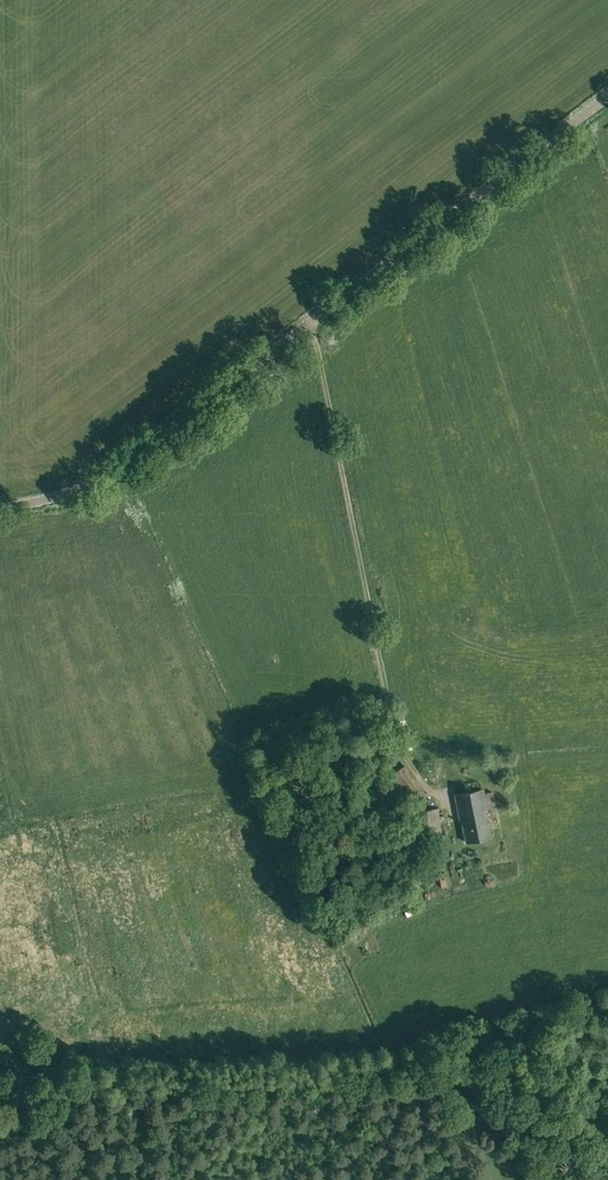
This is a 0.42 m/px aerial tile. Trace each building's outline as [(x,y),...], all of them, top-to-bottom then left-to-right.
[(382,707),(380,698),(369,700),(370,710),(382,707)] [(406,808),(408,807),(411,812),(410,812),(413,841),(441,839),(439,808),(425,809),(419,800),(426,795),(406,763),(385,777),(406,808)] [(483,793),(482,789),(456,794),(461,820),(466,842),(491,837),(487,817),(497,815),(492,791),(483,793)]
